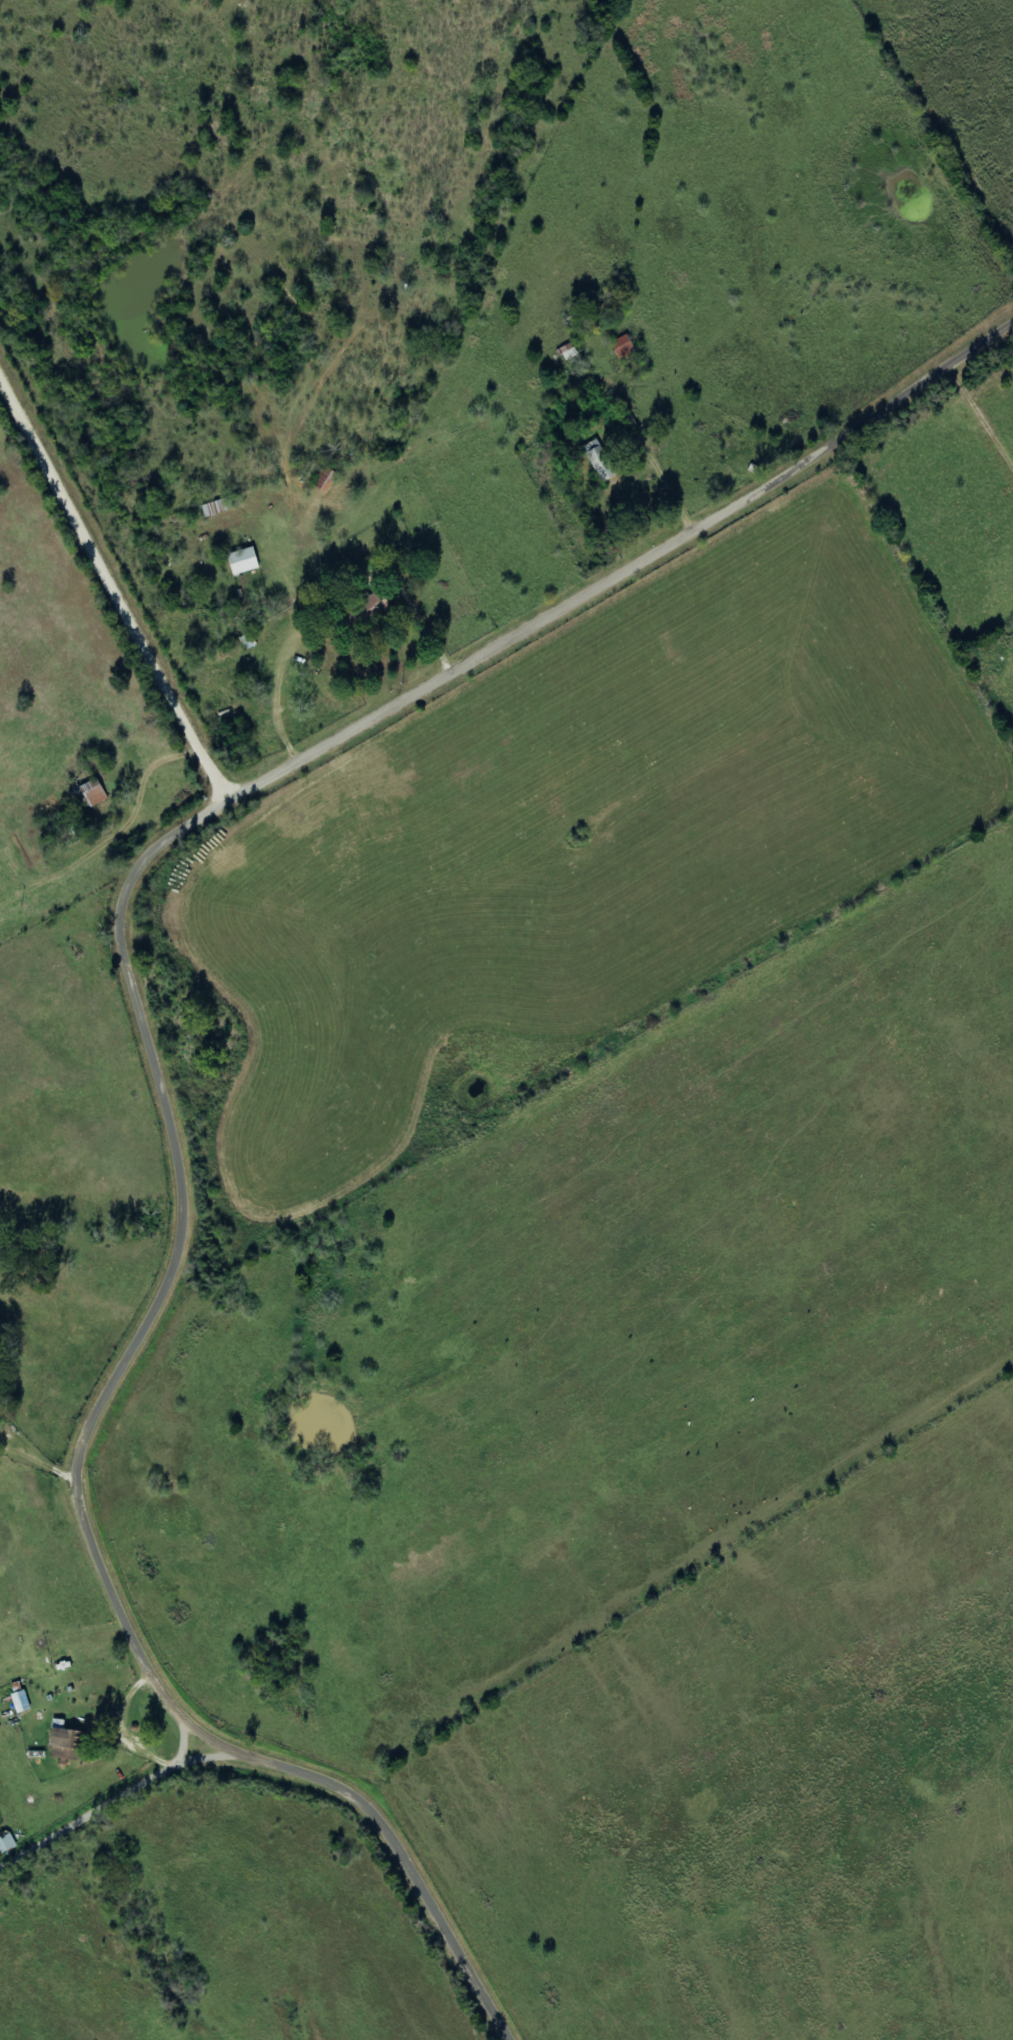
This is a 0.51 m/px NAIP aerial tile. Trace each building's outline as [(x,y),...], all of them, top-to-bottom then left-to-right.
[(638,354),(629,335),(613,343),(622,362),(638,354)] [(566,361),(579,355),(573,343),(560,350),(566,361)] [(582,457),(587,455),(602,483),(618,475),(598,439),(578,450),(582,457)] [(235,576),(261,567),(255,546),(229,555),(235,576)] [(342,613),(351,631),(393,609),(383,590),(342,613)] [(18,1715),(32,1711),(26,1691),(12,1695),(18,1715)] [(84,1733),(65,1730),(66,1722),(56,1721),(51,1757),(79,1761),(84,1733)] [(8,1831),(0,1835),(0,1851),(2,1856),(17,1848),(8,1831)]
